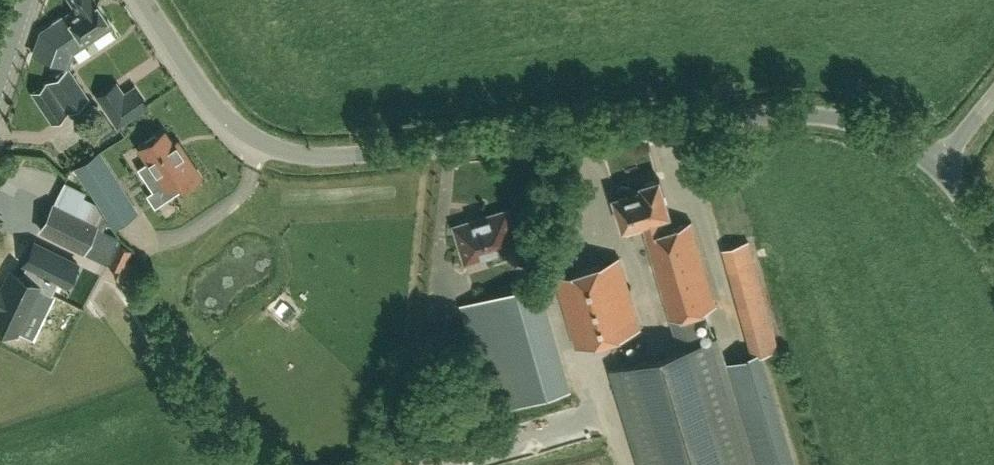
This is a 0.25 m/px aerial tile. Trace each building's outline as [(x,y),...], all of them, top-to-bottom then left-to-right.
[(82,43),(109,26),(93,0),(69,0),(75,9),(65,16),(82,43)] [(71,50),(82,43),(65,16),(61,18),(60,16),(52,22),(53,24),(40,33),(39,32),(32,56),(66,67),(71,50)] [(50,122),(87,98),(68,69),(31,93),(50,122)] [(115,83),(97,96),(107,111),(117,126),(147,106),(134,87),(123,94),(115,83)] [(152,191),(157,187),(166,200),(199,177),(180,149),(176,152),(163,132),(139,148),(148,161),(137,168),(152,191)] [(98,152),(74,168),(86,187),(92,183),(118,223),(136,211),(98,152)] [(693,311),(715,305),(691,222),(664,231),(659,217),(669,213),(659,179),(641,184),(642,188),(632,191),(627,186),(621,186),(617,190),(616,196),(614,197),(623,227),(642,222),(646,235),(645,235),(670,318),(671,318),(680,349),(615,369),(644,464),(791,464),(758,358),(721,369),(712,339),(702,342),(693,311)] [(54,205),(41,231),(108,262),(120,236),(98,225),(106,208),(83,197),(85,194),(64,184),(54,206),(54,205)] [(518,246),(507,210),(454,226),(465,263),(518,246)] [(33,241),(22,264),(26,266),(21,277),(9,271),(1,288),(0,287),(0,324),(16,332),(31,301),(38,287),(51,293),(57,281),(66,286),(77,263),(33,241)] [(776,350),(762,301),(746,242),(723,249),(753,356),(776,350)] [(119,244),(113,256),(110,264),(121,269),(116,280),(130,287),(139,269),(125,262),(131,249),(119,244)] [(576,348),(639,329),(619,258),(555,277),(576,348)] [(533,289),(534,289),(533,283),(461,304),(492,410),(563,389),(533,289)] [(54,295),(51,293),(38,287),(31,301),(47,309),(54,295)] [(452,416),(486,406),(479,385),(445,396),(452,416)]
